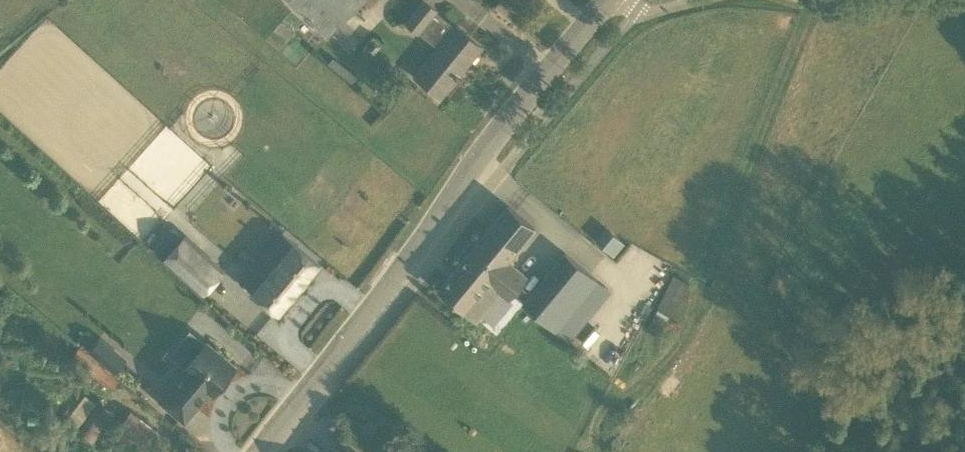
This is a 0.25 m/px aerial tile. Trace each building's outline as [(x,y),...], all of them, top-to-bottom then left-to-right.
[(354,9),(362,0),(288,0),(327,37),(354,9)] [(425,0),(419,0),(404,19),(416,30),(421,24),(440,39),(412,72),(439,94),(455,75),(459,77),(461,75),(460,74),(482,47),(425,0)] [(509,299),(529,275),(510,259),(536,228),(508,205),(438,290),(465,312),(490,283),(509,299)] [(611,254),(622,241),(605,227),(594,239),(611,254)] [(167,262),(206,297),(226,274),(188,239),(167,262)] [(287,243),(248,293),(276,315),(316,265),(287,243)] [(565,251),(523,302),(556,330),(598,278),(565,251)] [(654,309),(670,317),(687,280),(671,273),(654,309)] [(100,336),(88,351),(101,361),(113,347),(100,336)] [(213,392),(236,366),(206,341),(184,367),(186,370),(173,386),(161,400),(185,419),(196,406),(210,389),(213,392)] [(111,389),(119,379),(78,348),(71,358),(111,389)] [(130,411),(116,429),(141,449),(155,431),(130,411)] [(340,439),(331,451),(358,451),(340,439)]
